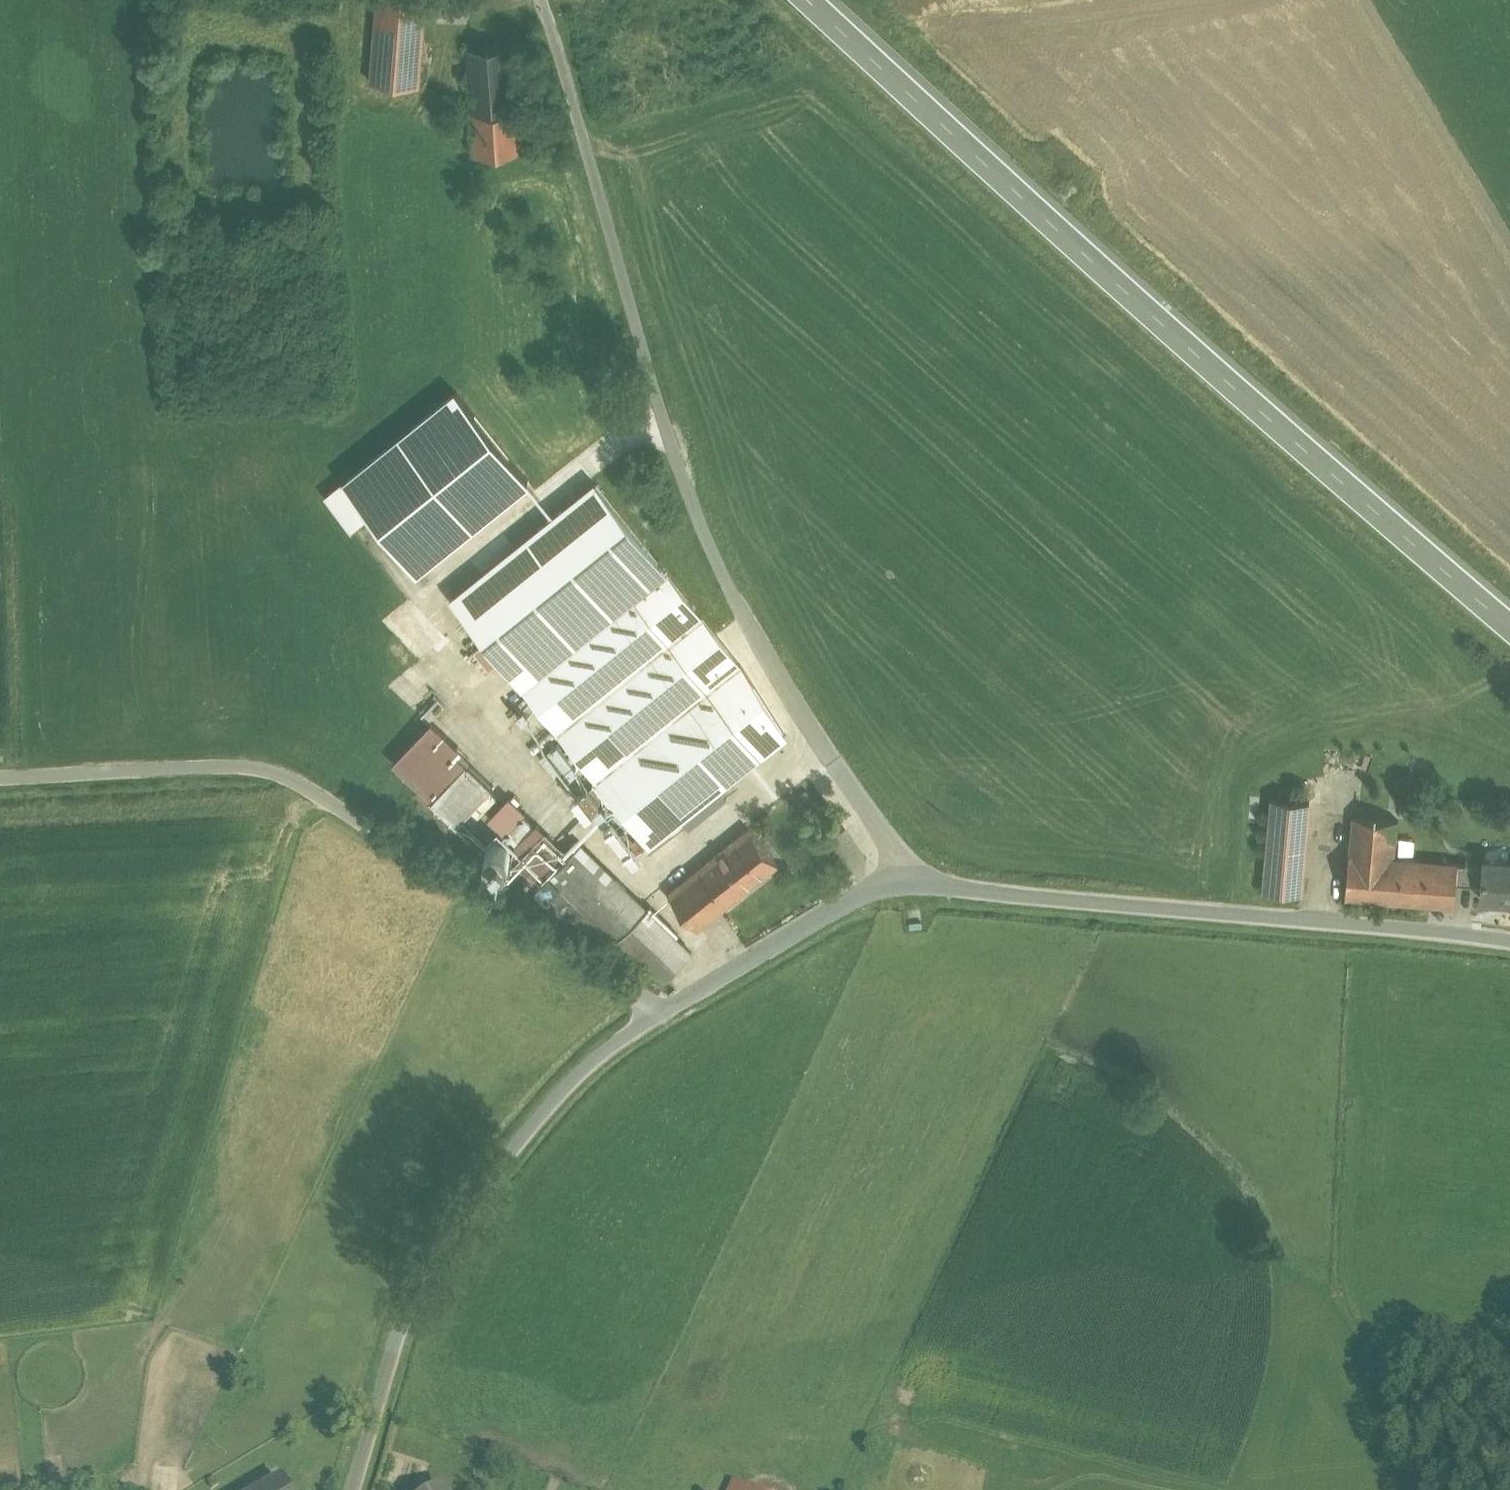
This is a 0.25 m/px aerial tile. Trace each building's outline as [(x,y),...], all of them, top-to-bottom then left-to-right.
[(372,81),(420,85),(427,0),(379,0),(372,81)] [(517,45),(468,48),(472,111),(521,108),(517,45)] [(472,111),(474,154),(524,150),(521,108),(472,111)] [(525,480),(450,384),(313,491),(342,528),(356,517),(402,575),(525,480)] [(598,482),(453,598),(523,685),(523,686),(649,844),(787,735),(744,667),(598,482)] [(471,758),(432,721),(394,761),(421,786),(418,789),(430,800),(431,798),(458,823),(495,785),(469,760),(471,758)] [(1311,800),(1273,797),(1265,889),(1303,892),(1311,800)] [(510,800),(492,818),(503,829),(520,811),(510,800)] [(1398,819),(1354,815),(1351,853),(1350,853),(1346,895),(1348,895),(1348,896),(1350,896),(1350,895),(1358,896),(1360,897),(1360,896),(1368,897),(1370,897),(1378,898),(1379,898),(1380,898),(1388,898),(1389,899),(1390,899),(1398,899),(1398,900),(1400,900),(1404,858),(1395,857),(1398,819)] [(750,827),(669,892),(699,928),(779,864),(750,827)] [(538,828),(520,846),(523,849),(527,853),(545,835),(538,828)] [(511,856),(512,851),(511,847),(508,843),(504,840),(499,839),(494,840),(490,843),(487,847),(487,852),(488,857),(490,861),(495,864),(499,864),(504,863),(508,860),(511,856)] [(581,842),(547,878),(536,867),(529,874),(525,878),(556,910),(606,939),(612,933),(637,957),(668,978),(693,952),(677,936),(679,933),(651,906),(649,909),(581,842)] [(556,846),(539,864),(546,870),(563,852),(556,846)] [(527,853),(523,849),(514,858),(529,874),(536,867),(539,864),(527,853)] [(1459,862),(1404,858),(1400,900),(1455,904),(1457,881),(1459,862)] [(1485,858),(1485,864),(1483,884),(1482,897),(1509,899),(1509,860),(1485,858)] [(1485,864),(1459,862),(1457,881),(1483,884),(1485,864)] [(265,1489),(286,1489),(281,1481),(265,1489)]
